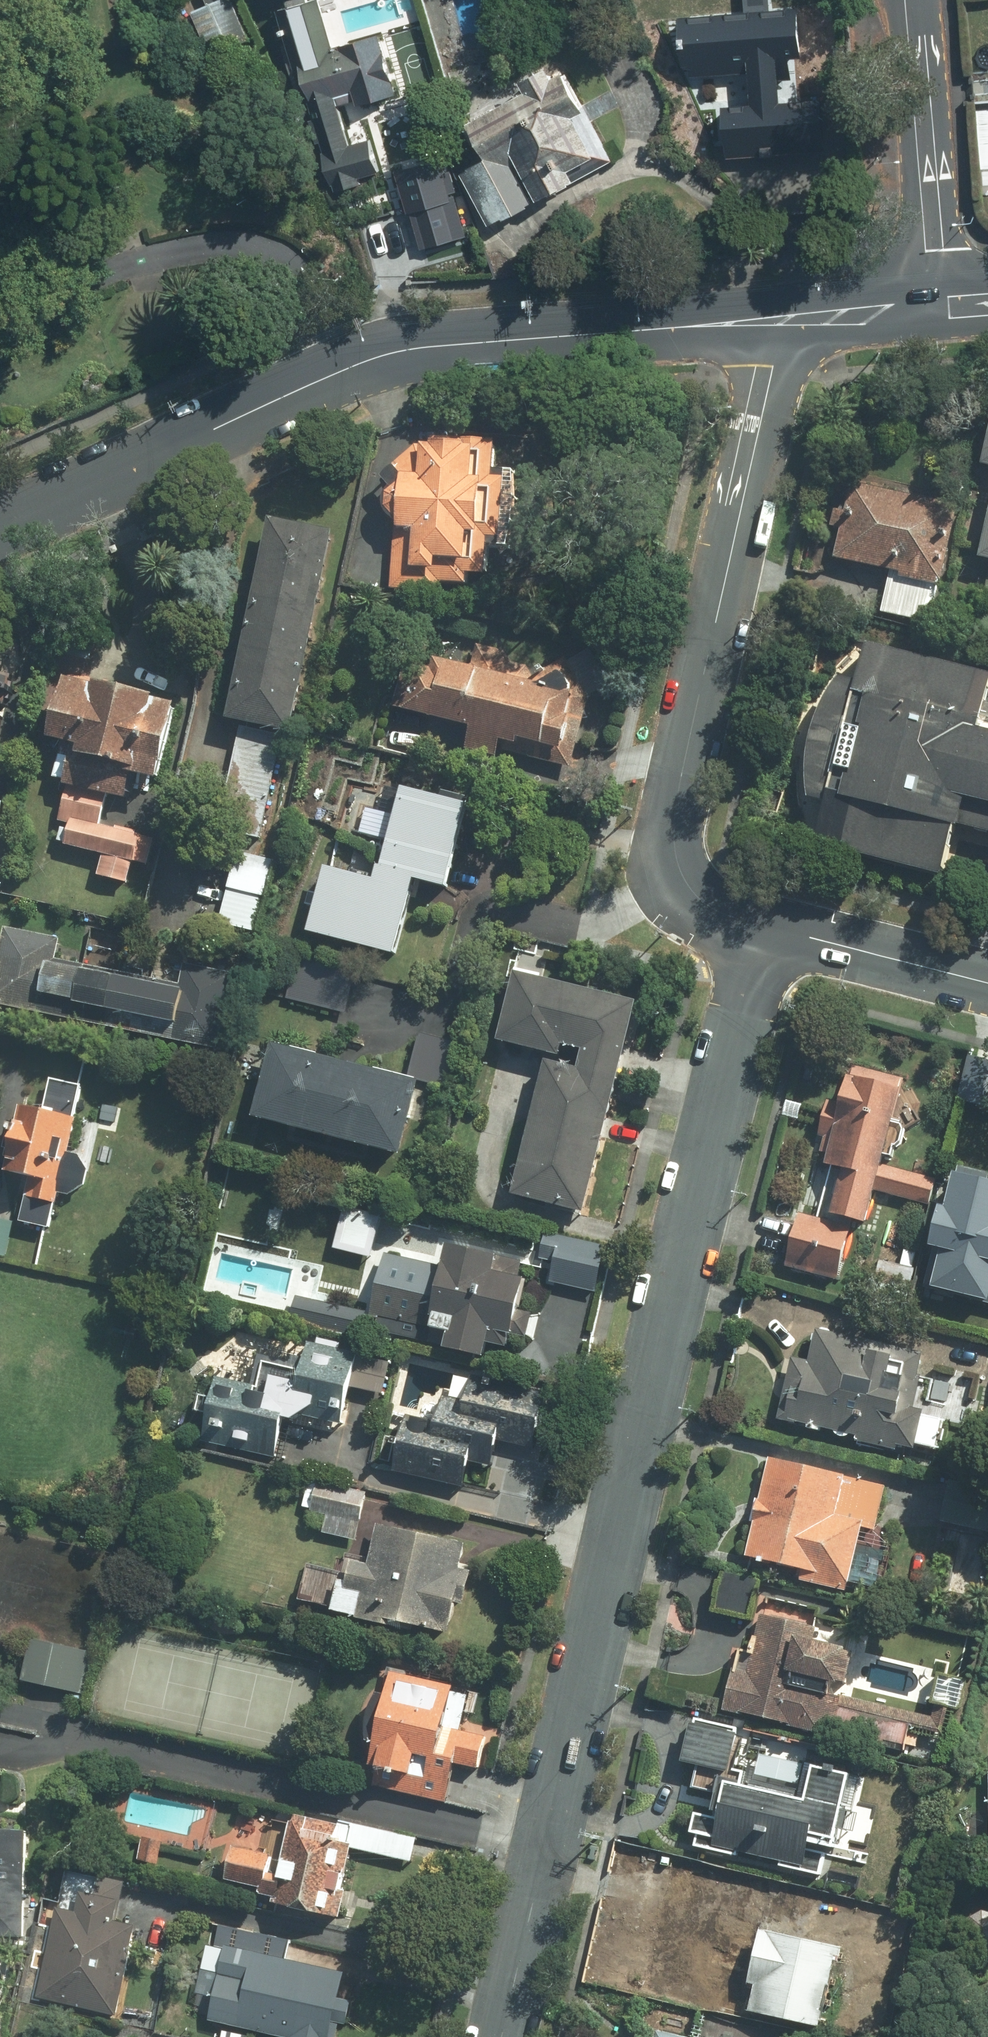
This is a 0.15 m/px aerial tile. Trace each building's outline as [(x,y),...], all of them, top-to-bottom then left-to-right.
[(186,11),(207,55),(248,37),(231,0),(201,0),(203,4),(186,11)] [(333,48),(318,0),(312,0),(308,1),(308,0),(291,0),(286,2),(287,7),(274,11),(292,72),(299,69),(324,152),(321,153),(330,186),(333,185),(335,192),(360,184),(359,178),(379,172),(369,139),(350,145),(338,106),(355,101),(356,105),(396,94),(379,35),(333,48)] [(709,68),(768,153),(824,116),(766,31),(771,28),(752,0),(703,0),(663,28),(696,76),(709,68)] [(461,172),(491,226),(613,158),(565,71),(554,77),(547,64),(520,79),(526,88),(469,120),(489,157),(461,172)] [(439,157),(394,171),(408,216),(453,202),(439,157)] [(520,448),(414,446),(392,469),(401,486),(385,495),(384,515),(392,528),(389,592),(413,594),(414,588),(485,592),(488,549),(514,550),(520,448)] [(961,509),(859,485),(841,481),(829,531),(841,534),(835,560),(891,573),(882,613),(926,623),(934,589),(942,591),(961,509)] [(334,536),(270,521),(225,722),(240,725),(220,817),(269,828),(334,536)] [(406,644),(388,709),(469,730),(463,755),(496,764),(499,751),(573,770),(591,700),(582,698),(575,661),(552,655),(536,671),(517,665),(511,642),(488,635),(465,660),(406,644)] [(816,846),(941,878),(954,828),(987,836),(987,704),(986,704),(987,695),(987,676),(866,645),(857,682),(838,678),(827,691),(819,708),(812,730),(805,754),(805,777),(807,801),(826,806),(816,846)] [(180,698),(64,672),(46,750),(75,757),(55,846),(100,856),(95,876),(129,884),(134,863),(172,872),(179,842),(102,824),(113,777),(159,788),(180,698)] [(392,960),(415,884),(446,893),(472,806),(390,781),(380,815),(397,820),(379,880),(328,865),(307,935),(392,960)] [(276,860),(239,850),(220,927),(257,936),(276,860)] [(5,925),(0,949),(0,1010),(33,1017),(34,1014),(216,1054),(233,975),(184,964),(179,986),(58,959),(63,937),(5,925)] [(355,986),(293,969),(285,999),(347,1016),(355,986)] [(585,1217),(637,1007),(637,1006),(517,976),(499,1046),(546,1057),(511,1199),(585,1217)] [(273,1046),(255,1116),(241,1112),(236,1131),(250,1135),(253,1123),(397,1160),(418,1080),(445,1087),(457,1040),(419,1030),(406,1080),(273,1046)] [(876,1193),(906,1083),(846,1067),(838,1097),(828,1094),(817,1134),(825,1136),(820,1157),(826,1158),(820,1178),(876,1193)] [(45,1111),(21,1107),(6,1179),(28,1183),(19,1224),(51,1230),(58,1197),(71,1200),(86,1189),(89,1173),(81,1158),(70,1155),(82,1087),(50,1081),(45,1111)] [(938,1182),(893,1168),(886,1192),(931,1205),(938,1182)] [(957,1168),(949,1197),(942,1195),(927,1255),(939,1258),(931,1286),(987,1300),(987,1176),(957,1168)] [(851,1228),(801,1215),(786,1271),(836,1285),(851,1228)] [(0,1220),(0,1258),(10,1260),(17,1223),(0,1220)] [(604,1254),(557,1241),(548,1270),(596,1283),(604,1254)] [(444,1263),(399,1251),(380,1322),(446,1339),(442,1356),(483,1367),(491,1338),(509,1343),(525,1285),(494,1276),(498,1260),(448,1247),(444,1263)] [(367,1312),(296,1295),(290,1322),(361,1339),(367,1312)] [(792,1358),(777,1423),(914,1454),(916,1448),(937,1453),(945,1419),(921,1414),(931,1372),(891,1363),(895,1347),(817,1329),(809,1362),(792,1358)] [(344,1429),(352,1390),(388,1397),(395,1361),(359,1353),(305,1343),(300,1370),(263,1362),(259,1385),(216,1376),(211,1398),(200,1396),(197,1414),(206,1416),(201,1445),(293,1464),(302,1420),(344,1429)] [(404,1411),(391,1471),(463,1486),(470,1455),(493,1460),(497,1443),(534,1452),(546,1396),(471,1380),(466,1404),(440,1399),(436,1417),(404,1411)] [(887,1490),(772,1459),(761,1501),(755,1500),(749,1524),(754,1525),(744,1562),(805,1578),(803,1584),(847,1595),(850,1582),(877,1589),(887,1553),(858,1546),(862,1531),(876,1535),(887,1490)] [(368,1495),(308,1483),(303,1508),(326,1512),(322,1532),(359,1540),(368,1495)] [(331,1609),(330,1613),(449,1638),(456,1606),(464,1608),(471,1574),(460,1572),(466,1546),(379,1528),(372,1559),(346,1554),(342,1572),(308,1565),(300,1602),(331,1609)] [(766,1597),(762,1616),(752,1652),(735,1648),(719,1712),(825,1738),(827,1728),(908,1748),(911,1735),(946,1744),(951,1724),(842,1696),(856,1640),(817,1630),(822,1611),(766,1597)] [(31,1642),(22,1685),(83,1697),(91,1653),(31,1642)] [(411,1674),(391,1670),(368,1782),(453,1799),(459,1770),(478,1774),(486,1737),(462,1732),(470,1694),(409,1682),(411,1674)] [(696,1771),(692,1791),(715,1796),(711,1817),(695,1813),(690,1837),(696,1838),(694,1848),(823,1877),(828,1855),(832,1856),(849,1779),(814,1771),(806,1807),(727,1789),(730,1778),(740,1730),(692,1720),(681,1768),(696,1771)] [(264,1907),(345,1922),(351,1891),(344,1890),(351,1851),(412,1863),(416,1841),(290,1817),(282,1857),(234,1847),(227,1886),(266,1894),(264,1907)] [(20,1942),(22,1824),(0,1824),(0,1941),(20,1942)] [(158,1867),(164,1841),(144,1836),(138,1862),(158,1867)] [(735,1877),(725,1922),(767,1931),(777,1886),(735,1877)] [(137,1928),(58,1910),(37,2001),(117,2019),(137,1928)] [(768,2010),(818,2021),(832,1955),(764,1940),(766,1935),(680,1917),(669,1965),(675,1966),(669,1995),(767,2016),(768,2010)] [(291,1943),(248,1933),(243,1954),(224,1950),(207,2024),(265,2036),(338,2036),(340,2028),(347,2030),(352,2005),(338,2002),(343,1977),(286,1964),(291,1943)]
